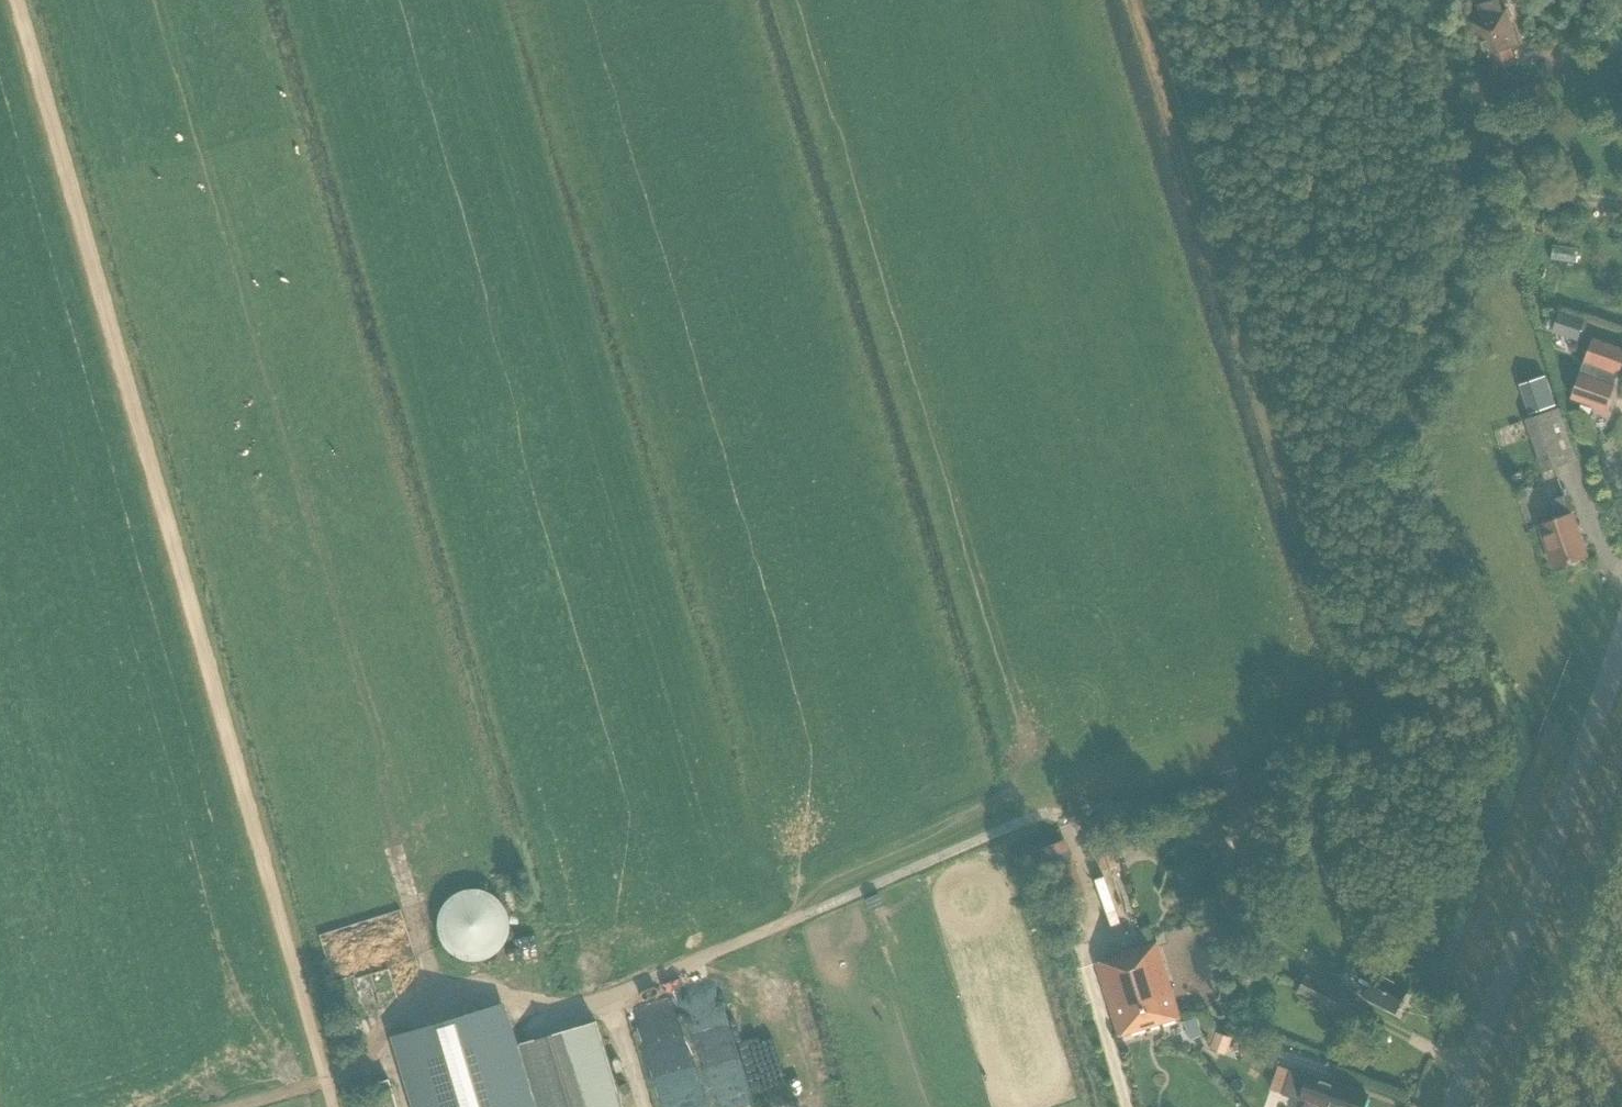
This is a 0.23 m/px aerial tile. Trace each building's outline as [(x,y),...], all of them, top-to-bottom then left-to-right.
[(1481,57),(1489,54),(1494,70),(1516,62),(1511,47),(1518,44),(1506,8),(1502,9),(1499,0),(1492,0),(1477,5),(1481,16),(1469,21),(1481,57)] [(1528,216),(1528,203),(1509,202),(1509,215),(1528,216)] [(1510,251),(1509,240),(1497,242),(1498,253),(1510,251)] [(1556,311),(1549,331),(1578,341),(1584,320),(1556,311)] [(1593,338),(1572,397),(1605,409),(1618,372),(1621,374),(1621,348),(1593,338)] [(1530,413),(1556,404),(1546,374),(1519,384),(1530,413)] [(1549,468),(1576,459),(1559,404),(1532,412),(1549,468)] [(1554,566),(1586,555),(1572,513),(1565,495),(1550,500),(1557,519),(1540,524),(1554,566)] [(1084,891),(1066,839),(1038,849),(1055,900),(1084,891)] [(496,954),(498,952),(501,950),(503,947),(505,944),(507,941),(508,938),(509,934),(510,931),(510,927),(510,923),(510,920),(509,916),(508,913),(507,910),(505,906),(503,903),(501,901),(499,898),(496,896),(493,894),(490,892),(486,891),(483,890),(479,889),(476,889),(472,889),(469,889),(465,890),(462,891),(458,892),(455,894),(452,896),(450,898),(447,900),(445,903),(443,906),(441,909),(440,913),(439,916),(438,920),(438,923),(438,927),(438,930),(439,934),(440,937),(441,941),(443,944),(445,947),(447,949),(449,952),(452,954),(455,956),(458,958),(461,959),(465,960),(468,961),(472,961),(476,961),(479,961),(483,960),(486,959),(489,958),(493,956),(496,954)] [(880,894),(866,900),(870,910),(884,904),(880,894)] [(1371,952),(1379,939),(1364,930),(1357,943),(1371,952)] [(1157,940),(1113,954),(1114,956),(1097,962),(1119,1035),(1180,1016),(1157,940)] [(1404,996),(1409,986),(1402,983),(1403,982),(1378,969),(1358,959),(1351,971),(1371,982),(1364,994),(1396,1010),(1398,1007),(1401,1007),(1405,999),(1404,996)] [(1342,994),(1308,976),(1300,991),(1334,1009),(1342,994)] [(394,1036),(416,1106),(530,1106),(499,1004),(394,1036)] [(594,1020),(587,1022),(520,1042),(540,1106),(620,1106),(594,1020)] [(1218,1032),(1211,1049),(1226,1055),(1233,1039),(1218,1032)] [(1291,1069),(1283,1094),(1299,1099),(1300,1098),(1308,1075),(1291,1069)] [(1299,1099),(1321,1106),(1326,1106),(1327,1106),(1364,1106),(1368,1094),(1335,1083),(1336,1080),(1309,1071),(1308,1075),(1300,1098),(1299,1099)] [(658,1099),(660,1106),(713,1106),(707,1086),(658,1099)]
